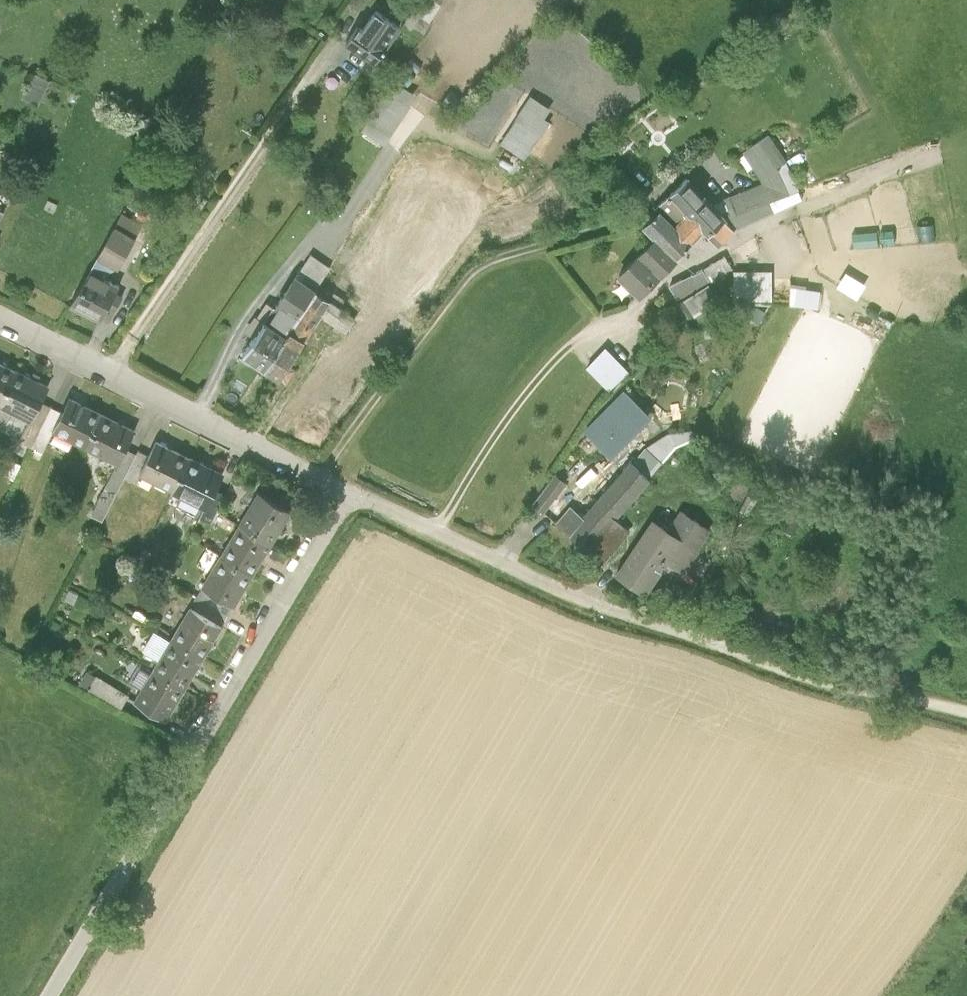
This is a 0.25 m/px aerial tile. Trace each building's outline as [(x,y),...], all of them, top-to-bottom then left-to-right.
[(401,30),(422,42),(447,0),(428,0),(420,14),(413,10),(401,30)] [(358,26),(346,44),(375,63),(399,26),(378,12),(365,31),(358,26)] [(49,81),(34,74),(23,98),(38,104),(49,81)] [(409,105),(386,92),(363,130),(385,143),(409,105)] [(549,108),(531,96),(500,143),(525,158),(548,123),(542,119),(549,108)] [(786,162),(768,137),(745,152),(765,183),(713,205),(736,229),(800,199),(786,162)] [(713,205),(688,180),(659,208),(661,210),(675,225),(692,242),(704,230),(719,245),(736,229),(713,205)] [(802,198),(822,190),(818,181),(799,188),(802,198)] [(9,200),(0,195),(0,218),(9,200)] [(675,225),(661,210),(644,227),(655,238),(619,275),(639,295),(692,242),(675,225)] [(123,214),(97,262),(121,275),(147,227),(123,214)] [(882,242),(909,241),(908,227),(881,229),(882,242)] [(852,232),(851,244),(870,245),(871,233),(852,232)] [(271,322),(289,333),(302,341),(316,320),(339,335),(352,314),(315,291),(331,267),(309,254),(277,305),(280,307),(271,322)] [(723,254),(700,267),(709,281),(732,268),(723,254)] [(720,303),(703,271),(672,287),(689,319),(720,303)] [(771,271),(735,271),(734,299),(771,300),(771,271)] [(866,284),(845,272),(837,286),(857,299),(866,284)] [(92,274),(73,309),(101,325),(121,289),(92,274)] [(819,291),(791,288),(789,305),(817,308),(819,291)] [(242,358),(264,372),(289,333),(271,322),(267,319),(242,358)] [(264,372),(283,384),(308,345),(302,341),(289,333),(264,372)] [(606,349),(587,368),(609,390),(628,371),(606,349)] [(0,360),(0,402),(17,369),(0,360)] [(17,369),(0,402),(0,404),(31,420),(41,401),(49,385),(17,369)] [(625,390),(585,429),(610,455),(650,416),(625,390)] [(62,413),(54,430),(86,446),(102,416),(69,399),(62,413)] [(31,446),(51,407),(41,401),(31,420),(21,440),(31,446)] [(54,430),(62,413),(51,407),(31,446),(42,451),(54,430)] [(102,416),(86,446),(118,463),(125,449),(134,432),(102,416)] [(668,434),(647,448),(662,461),(676,447),(696,435),(692,430),(668,434)] [(150,457),(141,475),(172,491),(190,458),(158,442),(150,457)] [(634,464),(649,477),(662,461),(647,448),(634,464)] [(118,463),(92,515),(103,520),(125,477),(137,455),(125,449),(118,463)] [(137,455),(125,477),(137,483),(141,475),(150,457),(139,451),(137,455)] [(190,458),(172,491),(205,509),(214,489),(221,475),(190,458)] [(559,522),(601,560),(628,530),(613,517),(649,477),(634,464),(585,518),(573,507),(559,522)] [(555,475),(534,503),(544,510),(565,482),(555,475)] [(225,494),(214,489),(205,509),(201,516),(212,521),(225,494)] [(295,516),(260,495),(241,526),(276,547),(295,516)] [(654,519),(619,573),(645,590),(666,558),(684,570),(711,529),(682,510),(670,529),(654,519)] [(276,547),(241,526),(222,558),(257,579),(276,547)] [(257,579),(222,558),(203,589),(232,607),(238,610),(257,579)] [(196,597),(227,615),(232,607),(203,589),(202,588),(196,597)] [(193,607),(221,624),(227,615),(196,597),(191,605),(193,607)] [(221,624),(193,607),(173,641),(206,661),(227,627),(221,624)] [(145,653),(160,662),(171,643),(156,634),(145,653)] [(206,661),(173,641),(171,643),(160,662),(152,674),(186,695),(206,661)] [(186,695),(152,674),(131,708),(165,729),(186,695)]
